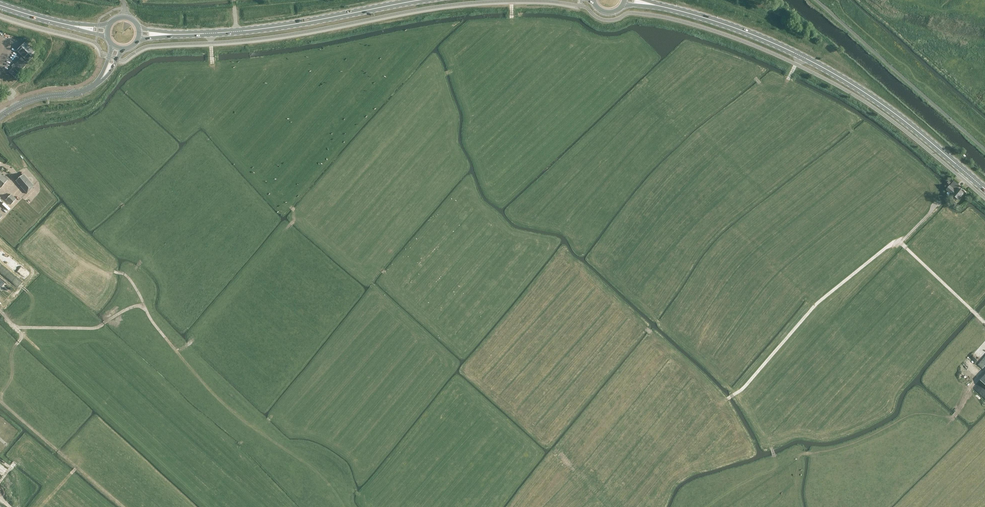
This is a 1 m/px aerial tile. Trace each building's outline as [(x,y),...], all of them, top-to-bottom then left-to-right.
[(25,42),(25,43),(23,45),(17,51),(28,62),(37,54),(25,42)] [(15,77),(27,63),(21,58),(9,72),(15,77)] [(2,175),(0,174),(0,187),(2,188),(8,180),(2,175)] [(34,186),(24,174),(16,181),(27,194),(34,186)] [(955,191),(950,186),(947,190),(958,199),(963,193),(957,188),(955,191)] [(6,201),(11,206),(16,200),(11,195),(6,201)]
